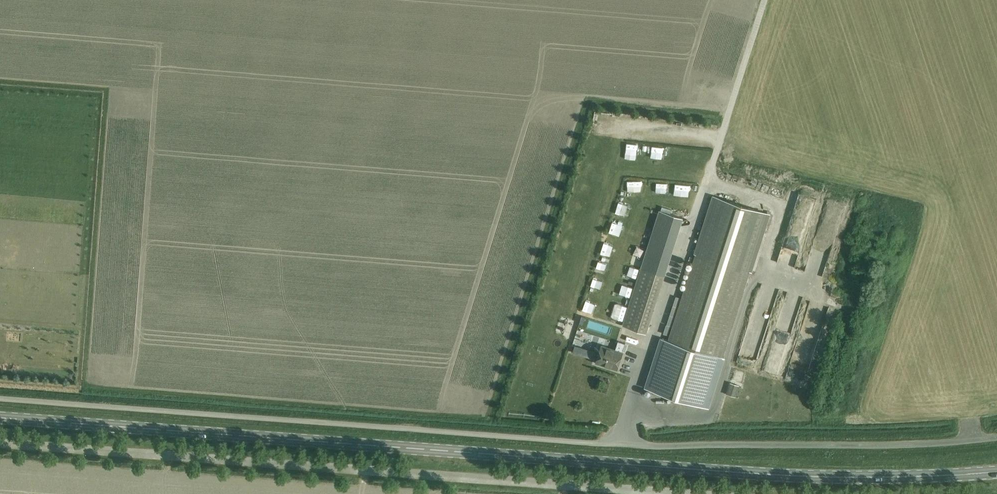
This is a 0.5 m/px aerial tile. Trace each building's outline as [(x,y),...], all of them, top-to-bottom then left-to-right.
[(631,200),(634,191),(628,189),(625,198),(631,200)] [(722,357),(750,271),(751,271),(769,214),(714,196),(696,253),(696,254),(668,340),(661,337),(645,388),(707,407),(723,357),(722,357)] [(802,201),(802,212),(818,212),(818,201),(802,201)] [(660,210),(641,268),(664,275),(683,218),(660,210)] [(627,251),(629,243),(616,240),(615,249),(627,251)] [(641,268),(623,325),(646,333),(664,275),(641,268)] [(833,271),(824,273),(827,282),(836,280),(833,271)] [(767,288),(778,290),(781,277),(770,275),(767,288)] [(608,289),(612,280),(603,276),(599,286),(608,289)] [(806,300),(807,285),(797,284),(796,299),(806,300)] [(596,295),(594,305),(604,307),(607,298),(596,295)] [(625,337),(632,339),(635,333),(628,330),(625,337)] [(601,345),(596,362),(617,369),(625,343),(618,341),(615,349),(601,345)] [(802,344),(795,368),(812,373),(819,348),(815,347),(813,353),(807,351),(809,346),(802,344)] [(729,382),(726,393),(733,395),(736,384),(729,382)] [(754,487),(762,493),(769,493),(758,483),(754,487)]
